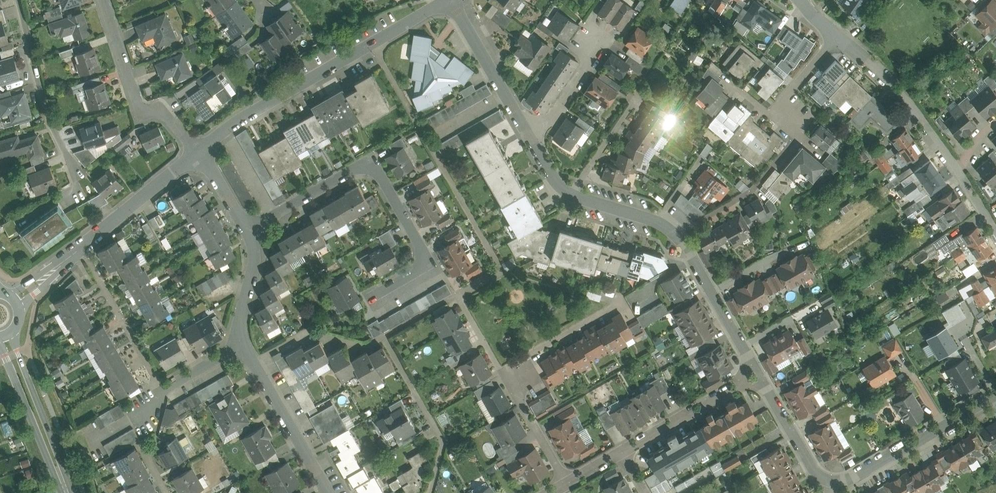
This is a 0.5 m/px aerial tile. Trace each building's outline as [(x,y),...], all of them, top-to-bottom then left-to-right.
[(217,15),(236,1),(235,0),(206,0),(217,15)] [(500,0),(489,0),(488,1),(497,8),(503,12),(508,6),(500,0)] [(508,6),(513,10),(514,9),(513,9),(520,0),(500,0),(508,6)] [(621,0),(607,0),(605,3),(598,13),(621,29),(635,9),(621,0)] [(635,7),(641,11),(647,2),(645,0),(640,0),(635,7)] [(669,5),(681,13),(690,0),(673,0),(669,5)] [(711,6),(716,9),(721,0),(714,0),(711,6)] [(716,9),(721,12),(727,3),(725,2),(727,0),(721,0),(716,9)] [(841,4),(847,8),(846,10),(856,17),(857,18),(861,11),(863,9),(861,7),(866,0),(844,0),(841,4)] [(993,0),(992,0),(989,2),(981,11),(976,15),(984,22),(979,27),(985,34),(987,33),(995,24),(995,3),(993,0)] [(977,6),(981,11),(989,2),(987,0),(983,0),(977,6)] [(252,23),(236,1),(217,15),(233,37),(241,32),(252,23)] [(765,8),(756,2),(756,1),(755,1),(748,11),(741,21),(752,29),(758,21),(772,30),(772,31),(772,32),(781,19),(781,18),(780,19),(765,9),(766,8),(765,7),(765,8)] [(60,7),(50,10),(52,17),(62,13),(60,7)] [(748,11),(742,7),(736,18),(741,21),(748,11)] [(497,8),(490,18),(505,28),(512,19),(503,12),(497,8)] [(716,9),(712,15),(717,18),(721,12),(716,9)] [(873,19),(861,11),(857,18),(856,17),(854,20),(862,29),(873,19)] [(578,25),(558,12),(548,27),(554,31),(567,40),(578,25)] [(52,17),(48,18),(49,24),(56,22),(64,19),(62,13),(52,17)] [(64,19),(56,22),(59,32),(61,36),(75,31),(78,39),(90,34),(83,13),(64,19)] [(166,13),(136,26),(142,41),(154,36),(159,46),(176,39),(166,13)] [(287,13),(271,24),(277,33),(276,33),(283,43),(284,43),(300,32),(287,13)] [(554,31),(548,27),(540,21),(536,27),(551,36),(554,31)] [(56,22),(49,24),(53,34),(55,33),(55,34),(57,34),(56,33),(59,32),(56,22)] [(987,33),(992,38),(995,33),(995,24),(987,33)] [(783,26),(776,36),(781,40),(788,29),(783,26)] [(654,38),(638,27),(634,34),(632,34),(631,36),(631,37),(626,45),(629,47),(642,56),(642,55),(654,38)] [(812,46),(789,29),(788,29),(781,40),(794,49),(786,61),(782,59),(777,65),(787,74),(792,67),(794,68),(801,58),(802,59),(809,48),(810,49),(812,46)] [(243,36),(231,44),(236,50),(248,42),(241,32),(240,32),(243,36)] [(276,33),(262,43),(273,58),(287,48),(284,43),(283,43),(276,33)] [(452,59),(442,52),(439,55),(430,48),(431,37),(414,34),(410,60),(414,60),(411,79),(416,79),(414,92),(416,93),(416,95),(412,97),(418,110),(433,104),(432,101),(443,97),(441,94),(453,90),(451,87),(462,82),(464,84),(474,71),(454,56),(452,59)] [(536,37),(532,44),(520,36),(516,43),(520,46),(516,52),(529,61),(527,64),(534,68),(549,46),(536,37)] [(13,41),(7,43),(1,45),(3,51),(13,47),(14,47),(13,41)] [(569,49),(559,42),(556,48),(561,51),(566,54),(569,49)] [(742,44),(725,65),(739,77),(751,63),(758,70),(759,70),(765,63),(742,44)] [(3,51),(0,51),(3,61),(11,58),(11,59),(16,58),(13,47),(3,51)] [(94,47),(78,53),(81,61),(79,62),(82,73),(101,67),(94,47)] [(642,56),(629,47),(625,53),(629,56),(640,63),(645,57),(642,55),(642,56)] [(72,48),(59,52),(61,58),(74,54),(72,48)] [(693,48),(688,58),(692,60),(698,51),(693,48)] [(566,54),(561,51),(555,60),(558,62),(554,68),(568,77),(578,63),(566,54)] [(184,53),(158,64),(164,79),(178,73),(181,79),(193,74),(184,53)] [(624,63),(611,53),(603,66),(621,78),(629,66),(624,63)] [(640,63),(629,56),(624,63),(629,66),(639,73),(644,66),(640,63)] [(0,62),(0,83),(2,83),(1,80),(16,75),(11,59),(11,58),(3,61),(0,62)] [(722,70),(711,61),(708,67),(718,75),(722,70)] [(836,62),(826,73),(824,72),(814,83),(819,88),(820,87),(829,96),(829,97),(829,98),(840,86),(835,81),(845,71),(836,62)] [(219,63),(211,68),(215,75),(217,73),(217,74),(223,69),(219,63)] [(784,79),(765,63),(759,70),(758,70),(754,75),(763,83),(757,91),(766,99),(774,88),(775,89),(779,84),(778,84),(782,79),(783,79),(784,79)] [(718,75),(708,67),(702,76),(711,81),(713,79),(718,83),(722,79),(718,75)] [(211,68),(196,79),(200,85),(215,75),(211,68)] [(554,68),(540,88),(554,97),(568,77),(554,68)] [(845,71),(835,81),(840,86),(850,75),(845,71)] [(611,79),(601,72),(598,78),(608,85),(611,79)] [(215,75),(200,85),(202,87),(189,96),(201,113),(200,113),(205,119),(215,112),(212,109),(222,102),(223,103),(232,97),(224,85),(225,85),(224,84),(228,82),(224,77),(221,80),(217,74),(217,73),(215,75)] [(370,73),(355,83),(358,88),(346,94),(360,119),(363,124),(390,108),(370,73)] [(989,74),(983,79),(988,85),(993,90),(995,87),(995,82),(989,74)] [(872,96),(850,75),(840,86),(829,98),(836,105),(845,95),(860,108),(870,97),(872,96)] [(598,78),(595,77),(584,93),(592,98),(588,104),(588,106),(592,108),(594,108),(598,110),(601,105),(602,106),(608,96),(613,99),(618,92),(608,85),(598,78)] [(718,83),(713,79),(711,81),(703,90),(705,91),(700,97),(708,103),(709,105),(721,91),(723,88),(718,83)] [(104,81),(87,87),(90,96),(88,96),(92,108),(111,101),(104,81)] [(472,84),(460,91),(464,97),(476,90),(472,84)] [(492,94),(486,84),(481,87),(487,97),(492,94)] [(988,85),(978,93),(994,112),(995,110),(995,94),(993,90),(988,85)] [(464,97),(450,105),(456,115),(487,97),(481,87),(476,90),(464,97)] [(540,88),(536,93),(533,92),(528,100),(527,100),(534,105),(544,112),(554,97),(540,88)] [(343,89),(312,107),(315,113),(328,136),(329,137),(360,119),(346,94),(343,89)] [(0,93),(0,100),(12,97),(10,90),(0,93)] [(721,91),(709,105),(708,103),(706,105),(707,106),(704,109),(714,118),(722,109),(730,99),(731,98),(721,91)] [(1,111),(10,109),(13,120),(13,121),(32,115),(25,93),(12,97),(0,100),(0,108),(1,111)] [(994,112),(978,93),(970,100),(974,105),(985,118),(994,112)] [(970,100),(967,96),(962,100),(970,109),(974,105),(970,100)] [(534,105),(527,100),(528,100),(524,97),(521,101),(524,105),(530,110),(534,105)] [(879,103),(878,104),(870,97),(860,108),(858,111),(851,117),(859,125),(870,114),(884,127),(894,116),(879,103)] [(730,99),(722,109),(727,113),(735,103),(730,99)] [(970,109),(962,100),(957,104),(958,105),(958,104),(965,113),(970,109)] [(665,111),(649,102),(643,111),(648,115),(651,110),(661,116),(665,111)] [(738,106),(735,103),(727,113),(736,121),(730,128),(715,116),(714,118),(709,123),(728,139),(748,115),(749,115),(751,112),(741,103),(738,106)] [(965,113),(958,104),(958,105),(950,111),(952,114),(968,133),(976,126),(965,113)] [(450,105),(424,120),(430,130),(456,115),(450,105)] [(849,106),(844,112),(849,116),(854,110),(849,106)] [(499,110),(468,128),(473,138),(489,129),(504,120),(499,110)] [(661,116),(651,110),(648,115),(647,117),(646,116),(642,121),(661,135),(666,128),(662,125),(666,120),(661,116)] [(328,136),(315,113),(304,119),(316,140),(317,139),(318,141),(328,136)] [(968,133),(952,114),(944,121),(948,126),(959,140),(968,133)] [(0,115),(0,129),(33,119),(32,115),(13,121),(13,120),(5,122),(6,120),(4,119),(3,121),(1,115),(0,115)] [(746,154),(765,132),(752,121),(754,119),(749,115),(748,115),(728,139),(746,154)] [(944,121),(939,115),(935,119),(943,130),(948,126),(944,121)] [(901,122),(894,116),(884,127),(881,130),(886,135),(901,122)] [(591,125),(579,117),(574,123),(583,129),(582,130),(586,132),(591,125)] [(304,119),(294,124),(306,145),(306,146),(307,148),(310,153),(319,148),(316,144),(319,143),(318,141),(317,139),(316,140),(304,119)] [(574,123),(568,119),(554,139),(569,149),(582,130),(583,129),(574,123)] [(661,135),(642,121),(637,128),(635,127),(632,132),(649,144),(653,147),(661,135)] [(100,123),(80,129),(87,148),(88,147),(97,158),(109,149),(106,142),(107,142),(103,131),(100,123)] [(306,145),(294,124),(283,130),(286,135),(297,153),(307,148),(306,146),(306,145)] [(834,136),(821,125),(810,137),(824,149),(834,136)] [(117,126),(103,131),(107,142),(106,142),(109,149),(113,145),(122,139),(117,126)] [(158,127),(140,135),(146,148),(158,142),(159,144),(165,141),(158,127)] [(468,128),(437,146),(442,156),(466,142),(473,138),(468,128)] [(239,141),(250,135),(246,129),(236,136),(239,141)] [(473,138),(466,142),(483,173),(507,160),(489,129),(473,138)] [(905,129),(900,133),(898,130),(893,134),(895,136),(891,139),(897,147),(893,150),(895,153),(913,140),(905,129)] [(632,132),(629,130),(626,136),(630,139),(627,144),(624,154),(642,159),(644,152),(649,144),(632,132)] [(765,132),(746,154),(758,164),(763,158),(766,160),(774,151),(772,150),(775,145),(778,148),(784,140),(774,131),(770,136),(765,132)] [(122,139),(113,145),(117,150),(128,142),(132,138),(128,134),(122,139)] [(0,141),(0,156),(27,147),(30,158),(31,158),(43,154),(44,154),(38,135),(20,140),(19,136),(0,141)] [(250,135),(239,141),(242,147),(253,141),(250,135)] [(286,135),(273,143),(289,171),(302,163),(297,153),(286,135)] [(401,137),(389,144),(394,153),(402,148),(402,149),(407,147),(401,137)] [(913,140),(895,153),(898,157),(901,154),(907,162),(911,159),(913,162),(918,158),(916,156),(922,152),(913,140)] [(253,141),(242,147),(245,152),(256,146),(253,141)] [(128,142),(117,150),(122,156),(133,148),(128,142)] [(701,153),(706,157),(714,146),(708,142),(701,153)] [(289,171),(273,143),(259,151),(262,157),(265,162),(268,167),(271,173),(274,178),(275,179),(289,171)] [(256,146),(245,152),(248,157),(259,151),(256,146)] [(87,148),(74,152),(85,167),(97,158),(88,147),(87,148)] [(803,147),(783,171),(791,177),(798,169),(806,175),(807,173),(812,178),(817,172),(819,173),(825,167),(825,166),(823,164),(803,147)] [(394,153),(387,157),(391,164),(390,164),(393,170),(394,170),(398,176),(413,167),(402,149),(402,148),(394,153)] [(892,150),(883,156),(886,160),(895,153),(893,150),(892,151),(892,150)] [(259,151),(248,157),(251,163),(262,157),(259,151)] [(993,151),(988,155),(990,157),(995,163),(995,154),(993,151)] [(624,154),(619,152),(618,158),(619,158),(618,161),(612,159),(610,165),(633,172),(635,166),(639,167),(642,159),(624,154)] [(880,152),(873,157),(873,158),(878,165),(886,160),(883,156),(880,152)] [(895,153),(886,160),(888,163),(898,157),(895,153)] [(43,154),(31,158),(33,165),(35,164),(45,160),(43,154)] [(845,165),(832,154),(827,159),(839,169),(845,165)] [(262,157),(251,163),(254,168),(265,162),(262,157)] [(992,174),(995,171),(995,163),(990,157),(983,163),(992,174)] [(878,165),(873,158),(870,161),(875,168),(878,165)] [(839,169),(827,159),(823,164),(825,166),(825,167),(833,173),(839,169)] [(231,160),(221,166),(224,171),(235,166),(231,160)] [(507,160),(483,173),(501,205),(525,191),(507,160)] [(886,160),(878,165),(884,173),(892,168),(888,163),(886,160)] [(930,160),(915,171),(919,177),(913,181),(916,186),(937,171),(930,160)] [(265,162),(254,168),(257,173),(268,167),(265,162)] [(610,165),(603,163),(601,170),(604,171),(602,178),(613,181),(622,184),(622,183),(624,177),(627,178),(629,171),(633,172),(610,165)] [(992,174),(983,163),(976,169),(985,179),(992,174)] [(33,165),(24,169),(27,177),(29,176),(29,175),(38,172),(35,164),(33,165)] [(235,166),(224,171),(227,177),(237,171),(235,166)] [(50,167),(42,170),(43,171),(38,173),(38,172),(29,175),(29,176),(34,188),(44,185),(46,190),(58,186),(50,167)] [(268,167),(257,173),(261,179),(271,173),(268,167)] [(902,173),(905,178),(913,172),(910,167),(902,173)] [(899,168),(888,175),(892,180),(902,173),(899,168)] [(123,185),(111,169),(95,182),(103,192),(106,195),(112,190),(114,192),(123,185)] [(722,183),(706,170),(696,182),(699,184),(695,189),(705,198),(707,200),(714,192),(715,192),(721,197),(728,189),(721,183),(722,183)] [(237,171),(227,177),(230,182),(240,176),(237,171)] [(779,175),(774,171),(762,185),(768,189),(779,175)] [(791,177),(783,171),(779,175),(768,189),(778,198),(793,179),(791,177)] [(937,171),(916,186),(920,191),(926,186),(930,192),(945,182),(937,171)] [(985,179),(987,182),(993,189),(993,188),(995,186),(995,171),(992,174),(985,179)] [(271,173),(261,179),(264,184),(274,178),(271,173)] [(892,180),(891,180),(895,185),(905,178),(902,173),(892,180)] [(240,176),(230,182),(233,187),(243,181),(240,176)] [(274,178),(264,184),(267,189),(277,183),(275,179),(274,178)] [(429,178),(416,185),(421,194),(428,190),(434,187),(429,178)] [(742,192),(749,186),(742,178),(735,184),(742,192)] [(912,180),(902,188),(906,193),(916,186),(913,181),(912,180)] [(243,181),(233,187),(236,192),(246,186),(243,181)] [(631,186),(622,183),(622,184),(613,181),(611,187),(629,192),(631,186)] [(987,182),(981,186),(991,202),(995,198),(995,191),(993,188),(993,189),(987,182)] [(179,185),(170,192),(174,198),(191,188),(189,184),(184,183),(180,186),(179,185)] [(277,183),(267,189),(270,194),(280,188),(277,183)] [(246,186),(236,192),(239,197),(249,191),(246,186)] [(916,186),(906,193),(908,197),(910,199),(920,192),(920,191),(916,186)] [(358,187),(347,194),(358,213),(369,207),(369,206),(365,199),(358,187)] [(191,188),(174,198),(180,210),(183,208),(198,199),(192,188),(191,188)] [(280,188),(270,194),(273,200),(283,194),(280,188)] [(953,189),(939,199),(943,205),(937,210),(940,214),(961,200),(953,189)] [(421,194),(410,200),(417,212),(435,202),(428,190),(421,194)] [(705,198),(696,190),(692,195),(693,195),(702,203),(705,198)] [(249,191),(239,197),(242,202),(252,196),(249,191)] [(542,222),(525,191),(501,205),(518,236),(533,228),(542,222)] [(103,192),(89,200),(95,211),(110,202),(106,195),(103,192)] [(689,200),(681,193),(674,203),(694,220),(705,213),(698,207),(689,200)] [(906,193),(902,196),(897,200),(901,205),(906,201),(905,199),(908,197),(906,193)] [(283,194),(273,200),(276,205),(286,199),(283,194)] [(347,194),(334,201),(347,222),(359,215),(358,213),(347,194)] [(927,194),(917,201),(920,206),(931,199),(927,194)] [(379,208),(372,195),(365,199),(369,206),(369,207),(372,212),(379,208)] [(702,203),(693,195),(689,200),(698,207),(702,203)] [(252,196),(242,202),(245,208),(255,202),(252,196)] [(198,199),(183,208),(190,220),(193,218),(208,210),(202,198),(198,199)] [(763,206),(759,198),(744,206),(751,218),(757,215),(760,220),(767,216),(768,217),(773,215),(772,213),(766,204),(763,206)] [(774,202),(769,198),(765,203),(766,204),(772,213),(777,210),(774,202)] [(89,200),(77,206),(83,217),(95,211),(89,200)] [(435,202),(417,212),(424,225),(435,219),(442,215),(442,214),(448,211),(443,202),(439,200),(435,202)] [(934,219),(941,229),(950,222),(951,224),(969,212),(961,200),(940,214),(934,219)] [(334,201),(322,208),(333,227),(334,229),(347,222),(334,201)] [(917,201),(908,207),(912,212),(920,206),(917,201)] [(59,204),(21,232),(35,251),(73,223),(66,213),(59,204)] [(937,210),(933,204),(927,208),(934,219),(940,214),(937,210)] [(77,206),(66,213),(73,223),(83,217),(77,206)] [(208,210),(193,218),(200,230),(218,219),(212,208),(208,210)] [(322,208),(310,215),(314,222),(321,234),(333,227),(322,208)] [(448,211),(442,214),(442,215),(435,219),(440,227),(453,220),(448,211)] [(749,228),(741,212),(733,216),(733,218),(733,219),(736,218),(744,231),(745,230),(749,228)] [(160,227),(154,216),(149,219),(155,230),(160,227)] [(14,218),(3,224),(9,235),(20,229),(14,218)] [(733,219),(728,223),(726,222),(723,223),(723,225),(717,229),(724,242),(730,239),(734,246),(743,241),(744,244),(750,241),(746,234),(746,232),(745,230),(744,231),(736,218),(733,219)] [(218,219),(200,230),(206,241),(225,231),(218,219)] [(153,233),(147,222),(142,225),(148,236),(153,233)] [(321,234),(314,222),(302,229),(313,247),(315,251),(316,250),(314,248),(325,242),(326,244),(327,244),(321,234)] [(977,227),(963,235),(962,233),(951,239),(955,245),(948,249),(953,257),(963,251),(983,237),(977,227)] [(458,228),(445,236),(450,244),(457,240),(457,241),(463,237),(458,228)] [(541,261),(549,233),(542,231),(543,230),(542,229),(540,234),(535,232),(533,228),(518,236),(508,242),(517,256),(528,250),(535,252),(533,259),(541,261)] [(302,229),(291,236),(301,254),(313,247),(302,229)] [(573,265),(582,235),(560,229),(558,234),(551,258),(573,265)] [(712,232),(710,229),(704,232),(703,232),(701,234),(700,235),(697,237),(704,249),(706,252),(708,251),(724,242),(717,229),(712,232)] [(389,230),(378,236),(385,249),(390,246),(391,247),(396,244),(389,230)] [(225,231),(206,241),(213,253),(228,244),(231,242),(225,231)] [(549,233),(541,261),(549,264),(551,258),(558,234),(551,232),(550,233),(549,233)] [(945,233),(931,243),(936,250),(950,241),(945,233)] [(582,235),(573,265),(594,271),(596,265),(602,244),(603,242),(582,235)] [(301,254),(291,236),(279,243),(282,249),(289,261),(301,254)] [(983,237),(963,251),(967,256),(973,252),(978,259),(992,250),(983,237)] [(450,244),(439,250),(446,263),(464,252),(457,241),(457,240),(450,244)] [(116,241),(98,251),(103,261),(123,250),(120,244),(118,245),(116,241)] [(213,253),(210,255),(217,267),(220,266),(222,271),(228,268),(230,267),(227,262),(235,257),(228,244),(213,253)] [(605,245),(602,244),(596,265),(605,268),(605,271),(612,247),(609,246),(608,244),(605,245)] [(381,248),(369,255),(371,258),(363,262),(367,269),(373,266),(379,276),(400,264),(393,253),(394,253),(391,247),(390,246),(385,249),(382,251),(381,248)] [(612,247),(605,271),(606,271),(606,269),(616,271),(615,274),(623,250),(619,249),(618,247),(616,248),(612,247)] [(282,249),(270,256),(277,268),(281,274),(293,267),(289,261),(282,249)] [(708,251),(706,252),(704,249),(699,252),(707,266),(714,262),(708,251)] [(123,250),(103,261),(109,271),(117,267),(127,261),(127,260),(124,256),(126,256),(123,250)] [(626,251),(623,250),(615,274),(616,274),(617,272),(626,274),(625,277),(626,277),(627,273),(633,253),(629,252),(628,250),(626,251)] [(643,254),(634,251),(633,253),(627,273),(637,276),(637,277),(639,272),(638,272),(644,254),(643,254)] [(963,251),(954,257),(957,262),(967,256),(963,251)] [(464,252),(446,263),(453,275),(464,269),(471,265),(471,264),(464,252)] [(662,258),(644,252),(643,254),(644,254),(638,272),(639,272),(647,275),(652,272),(653,273),(663,267),(666,265),(662,258)] [(820,265),(812,252),(804,257),(812,272),(813,271),(812,270),(820,265)] [(127,261),(117,267),(118,269),(122,276),(140,266),(138,261),(139,260),(136,255),(127,260),(127,261)] [(803,255),(793,261),(792,258),(789,260),(801,281),(813,274),(812,272),(804,257),(803,255)] [(507,270),(517,264),(513,257),(503,263),(507,270)] [(953,257),(945,262),(949,268),(957,262),(954,257),(953,257)] [(789,260),(786,262),(787,264),(777,270),(778,272),(787,286),(788,288),(801,281),(789,260)] [(477,261),(471,264),(471,265),(464,269),(469,277),(482,270),(477,261)] [(140,266),(122,276),(126,283),(128,286),(147,274),(144,269),(142,270),(140,266)] [(983,273),(987,280),(980,284),(983,289),(995,281),(995,266),(983,273)] [(117,267),(110,270),(112,275),(116,273),(116,271),(118,269),(117,267)] [(663,267),(653,273),(652,272),(647,275),(651,281),(666,272),(663,267)] [(970,267),(963,271),(966,275),(973,271),(970,267)] [(234,278),(228,268),(222,271),(228,281),(234,278)] [(277,268),(266,275),(273,287),(276,293),(288,286),(281,274),(277,268)] [(228,281),(222,271),(217,274),(223,284),(228,281)] [(681,271),(662,282),(667,289),(669,289),(675,299),(691,290),(688,283),(689,283),(686,277),(684,278),(681,271)] [(778,272),(770,276),(777,290),(785,285),(786,287),(787,286),(778,272)] [(147,274),(128,286),(129,288),(133,295),(151,285),(149,281),(150,280),(147,274)] [(223,284),(217,274),(212,277),(218,287),(223,284)] [(777,290),(770,276),(761,281),(769,296),(770,295),(769,294),(777,290)] [(218,287),(212,277),(207,280),(213,290),(218,287)] [(346,278),(327,288),(341,311),(359,300),(346,278)] [(76,279),(63,290),(66,296),(74,291),(76,295),(78,294),(80,294),(84,292),(81,287),(76,279)] [(977,279),(970,283),(973,287),(976,292),(983,289),(980,284),(977,279)] [(213,290),(207,280),(202,283),(207,293),(213,290)] [(761,281),(760,280),(751,285),(749,283),(746,284),(758,305),(771,298),(769,296),(761,281)] [(983,289),(989,300),(995,296),(995,281),(983,289)] [(207,293),(202,283),(196,286),(202,296),(207,293)] [(441,286),(446,296),(452,293),(446,283),(441,286)] [(603,288),(590,284),(588,291),(600,295),(603,288)] [(746,284),(743,286),(744,289),(735,294),(736,296),(744,310),(745,312),(758,305),(746,284)] [(151,285),(133,295),(137,302),(138,305),(158,293),(155,288),(153,289),(151,285)] [(128,286),(121,290),(123,294),(126,292),(127,289),(129,288),(128,286)] [(436,289),(441,299),(446,296),(441,286),(436,289)] [(273,287),(261,294),(267,306),(268,306),(271,312),(283,305),(276,293),(273,287)] [(973,287),(962,293),(965,299),(966,298),(972,294),(976,292),(973,287)] [(441,299),(436,289),(431,292),(436,302),(441,299)] [(976,292),(972,294),(975,298),(974,298),(979,306),(989,300),(983,289),(976,292)] [(66,296),(54,303),(57,308),(59,307),(62,311),(80,301),(76,295),(74,291),(66,296)] [(830,291),(819,298),(826,309),(835,304),(830,291)] [(425,295),(431,305),(436,302),(431,292),(425,295)] [(944,292),(936,297),(938,302),(947,296),(944,292)] [(158,293),(138,305),(140,308),(144,314),(162,304),(160,300),(161,299),(158,293)] [(431,305),(425,295),(420,298),(426,308),(431,305)] [(744,310),(736,296),(727,301),(735,314),(743,309),(743,311),(744,310)] [(420,298),(415,301),(421,311),(426,308),(420,298)] [(690,298),(675,306),(674,306),(678,312),(693,303),(690,298)] [(678,312),(674,314),(680,324),(704,311),(698,300),(693,303),(678,312)] [(80,301),(62,311),(64,315),(62,316),(65,322),(85,311),(83,307),(80,301)] [(415,301),(410,304),(416,314),(421,311),(415,301)] [(89,302),(86,304),(85,306),(83,307),(85,311),(92,307),(89,302)] [(663,302),(651,309),(657,319),(668,312),(663,302)] [(965,315),(958,303),(942,312),(949,324),(958,319),(965,315)] [(162,304),(144,314),(148,321),(150,324),(170,313),(166,307),(165,308),(162,304)] [(416,314),(410,304),(405,307),(410,317),(416,314)] [(447,304),(433,312),(436,317),(450,309),(447,304)] [(138,305),(132,309),(134,313),(137,311),(139,309),(140,308),(138,305)] [(267,306),(256,313),(266,331),(278,324),(271,312),(268,306),(267,306)] [(405,307),(400,310),(405,320),(410,317),(405,307)] [(450,309),(436,317),(440,324),(436,326),(441,336),(463,324),(457,313),(454,314),(451,309),(450,309)] [(657,319),(651,309),(645,312),(651,322),(657,319)] [(400,310),(394,313),(400,323),(405,320),(400,310)] [(821,313),(814,317),(814,318),(807,322),(808,324),(807,325),(806,328),(810,335),(813,335),(821,331),(822,333),(823,333),(825,333),(830,330),(830,328),(837,324),(829,310),(822,314),(821,313)] [(85,311),(65,322),(68,327),(70,326),(73,331),(91,320),(87,313),(85,311)] [(704,311),(680,324),(686,335),(710,321),(704,311)] [(651,322),(645,312),(637,317),(639,320),(643,327),(651,322)] [(394,313),(389,316),(395,326),(400,323),(394,313)] [(628,326),(621,314),(612,320),(614,322),(624,339),(632,335),(633,334),(628,326)] [(222,326),(216,315),(211,318),(217,329),(222,326)] [(209,316),(197,323),(209,344),(222,337),(217,329),(211,318),(209,316)] [(389,316),(384,319),(390,329),(395,326),(389,316)] [(384,319),(379,322),(384,332),(390,329),(384,319)] [(91,320),(73,331),(75,335),(73,335),(77,341),(86,336),(96,330),(94,327),(91,320)] [(372,323),(379,335),(384,332),(379,322),(377,320),(372,323)] [(639,320),(628,326),(633,334),(632,335),(634,338),(645,332),(643,327),(639,320)] [(100,321),(97,323),(96,325),(94,327),(96,330),(103,326),(103,325),(100,321)] [(710,321),(686,335),(692,345),(711,334),(716,331),(710,321)] [(599,331),(598,331),(600,334),(608,347),(607,347),(609,351),(626,342),(624,339),(614,322),(599,331)] [(209,344),(197,323),(185,329),(188,336),(195,347),(197,351),(209,344)] [(379,335),(372,323),(367,326),(374,338),(379,335)] [(278,324),(266,331),(270,337),(282,331),(278,324)] [(463,324),(441,336),(447,346),(451,343),(456,352),(457,352),(462,349),(471,344),(466,336),(469,334),(463,324)] [(894,324),(889,327),(894,336),(900,333),(894,324)] [(96,330),(86,336),(88,340),(86,341),(90,346),(109,335),(104,325),(103,325),(103,326),(96,330)] [(596,326),(586,332),(588,334),(577,340),(577,341),(578,341),(588,358),(591,356),(592,359),(606,351),(604,349),(607,347),(608,347),(600,334),(598,331),(599,331),(596,326)] [(958,347),(945,326),(926,338),(938,358),(958,347)] [(982,338),(987,347),(995,342),(995,328),(994,329),(995,330),(982,338)] [(795,342),(789,331),(777,338),(787,356),(799,349),(800,349),(795,342)] [(711,334),(696,343),(699,349),(714,340),(711,334)] [(109,335),(90,346),(93,352),(95,351),(97,355),(115,344),(109,335)] [(195,347),(188,336),(183,339),(189,349),(189,350),(195,347)] [(804,337),(795,342),(800,349),(799,349),(802,355),(811,350),(804,337)] [(183,339),(183,338),(177,341),(183,352),(189,349),(183,339)] [(777,338),(765,345),(771,356),(775,363),(787,356),(777,338)] [(895,338),(882,346),(889,357),(902,349),(895,338)] [(175,339),(158,349),(162,356),(159,358),(164,365),(171,361),(173,365),(181,360),(179,356),(184,354),(177,341),(175,339)] [(714,340),(699,349),(702,355),(718,346),(714,340)] [(568,347),(567,347),(578,366),(579,368),(590,362),(588,358),(578,341),(577,341),(568,347)] [(304,351),(312,365),(314,369),(330,360),(328,356),(320,342),(304,351)] [(115,344),(97,355),(99,359),(97,360),(101,365),(120,354),(115,344)] [(702,355),(698,357),(704,368),(726,356),(719,345),(718,346),(702,355)] [(567,346),(558,351),(559,352),(570,371),(578,366),(567,347),(568,347),(567,346)] [(303,350),(289,358),(288,356),(287,357),(288,359),(291,365),(294,370),(297,375),(298,377),(299,376),(297,374),(312,365),(304,351),(303,347),(302,348),(303,350)] [(361,382),(351,361),(343,347),(328,356),(330,360),(344,384),(351,380),(354,386),(361,382)] [(383,347),(369,355),(380,375),(381,374),(380,372),(392,365),(393,367),(394,367),(383,347)] [(456,352),(446,358),(450,365),(465,356),(462,349),(457,352),(456,352)] [(351,361),(361,382),(367,391),(384,381),(380,375),(369,355),(367,351),(351,361)] [(279,352),(272,356),(275,361),(282,357),(282,356),(279,352)] [(559,352),(550,357),(551,358),(562,377),(571,372),(570,371),(559,352)] [(959,353),(943,362),(947,368),(963,359),(959,353)] [(120,354),(101,365),(104,371),(106,370),(108,374),(126,363),(120,354)] [(282,357),(275,361),(278,366),(288,359),(287,357),(285,354),(282,356),(282,357)] [(491,373),(480,354),(460,366),(471,384),(475,382),(488,375),(491,373)] [(726,356),(704,368),(710,379),(718,375),(732,366),(726,356)] [(771,356),(762,361),(770,374),(779,369),(775,363),(771,356)] [(885,357),(865,369),(870,376),(869,378),(872,383),(874,383),(875,385),(894,373),(885,357)] [(562,377),(551,358),(542,363),(549,374),(554,383),(563,378),(562,377)] [(947,368),(946,369),(953,381),(971,370),(964,358),(963,359),(947,368)] [(288,359),(278,366),(281,371),(291,365),(288,359)] [(126,363),(108,374),(110,378),(109,379),(112,384),(131,373),(126,363)] [(291,365),(281,371),(284,376),(294,370),(291,365)] [(294,370),(284,376),(287,381),(297,375),(294,370)] [(805,370),(792,378),(797,386),(804,382),(804,383),(810,379),(805,370)] [(971,370),(953,381),(959,393),(961,392),(976,383),(978,382),(971,370)] [(112,384),(108,386),(116,399),(139,386),(131,373),(112,384)] [(233,384),(227,374),(222,377),(228,387),(229,387),(233,384)] [(549,374),(543,378),(549,388),(555,385),(554,383),(549,374)] [(297,375),(287,381),(290,387),(300,380),(298,377),(297,375)] [(488,375),(475,382),(478,388),(491,380),(488,375)] [(670,389),(662,375),(656,379),(664,393),(670,389)] [(718,375),(710,379),(703,383),(708,391),(722,382),(718,375)] [(222,377),(217,380),(223,390),(228,387),(222,377)] [(664,393),(656,379),(649,383),(652,386),(658,396),(664,393)] [(810,379),(804,383),(804,382),(797,386),(786,392),(793,405),(811,395),(811,394),(817,391),(810,379)] [(223,390),(217,380),(212,383),(218,393),(219,393),(223,390)] [(300,380),(290,387),(293,392),(303,386),(300,380)] [(478,388),(474,390),(479,400),(483,397),(496,389),(491,380),(478,388)] [(218,393),(212,383),(207,386),(213,396),(218,393)] [(913,383),(898,392),(902,399),(911,393),(913,397),(919,393),(913,383)] [(976,383),(961,392),(965,398),(980,389),(976,383)] [(213,396),(207,386),(201,389),(208,399),(213,396)] [(303,386),(293,392),(296,397),(306,391),(303,386)] [(652,386),(642,392),(653,412),(664,407),(658,396),(652,386)] [(223,390),(219,393),(222,398),(232,392),(229,387),(223,390)] [(496,389),(483,397),(493,414),(509,404),(499,387),(496,389)] [(208,399),(201,389),(196,392),(202,402),(208,399)] [(550,390),(539,396),(540,398),(529,404),(537,417),(548,411),(547,410),(557,404),(550,390)] [(306,391),(296,397),(299,402),(309,396),(306,391)] [(817,391),(811,395),(793,405),(801,417),(811,411),(818,407),(824,403),(817,391)] [(202,402),(196,392),(191,395),(197,405),(202,402)] [(222,398),(210,405),(221,425),(216,428),(222,437),(236,429),(248,422),(237,403),(238,402),(232,392),(222,398)] [(653,412),(642,392),(631,398),(633,401),(633,400),(643,418),(653,412)] [(902,399),(896,403),(894,404),(893,406),(897,412),(898,412),(900,410),(909,425),(924,416),(913,397),(911,393),(902,399)] [(191,395),(186,398),(192,408),(197,405),(191,395)] [(309,396),(299,402),(302,407),(312,401),(309,396)] [(192,408),(186,398),(181,401),(187,411),(192,408)] [(401,399),(389,406),(393,412),(402,407),(405,406),(401,399)] [(633,401),(622,406),(634,427),(645,421),(643,418),(633,400),(633,401)] [(181,401),(173,405),(179,416),(187,411),(181,401)] [(312,401),(302,407),(305,413),(307,411),(315,407),(312,401)] [(729,403),(744,430),(750,427),(748,423),(755,419),(756,419),(755,416),(746,402),(746,403),(740,406),(739,404),(737,405),(735,401),(732,403),(731,402),(729,403)] [(744,430),(729,403),(726,405),(729,409),(722,413),(735,435),(744,430)] [(818,407),(811,411),(816,419),(829,412),(824,403),(818,407)] [(114,407),(120,418),(125,414),(119,404),(114,407)] [(333,406),(311,418),(322,437),(332,431),(335,436),(346,430),(333,406)] [(634,427),(622,406),(613,412),(612,412),(618,423),(624,433),(634,427)] [(120,418),(114,407),(109,410),(115,420),(120,418)] [(315,407),(307,411),(310,416),(318,411),(315,407)] [(393,412),(377,421),(382,430),(381,430),(382,432),(384,431),(384,430),(391,426),(399,439),(400,438),(414,430),(415,430),(408,418),(402,407),(393,412)] [(573,407),(557,416),(561,423),(568,419),(569,419),(577,414),(573,407)] [(613,412),(610,408),(604,412),(612,426),(618,423),(612,412),(613,412)] [(767,409),(755,416),(756,419),(760,425),(771,419),(772,418),(767,409)] [(115,420),(109,410),(104,413),(110,423),(115,420)] [(378,419),(388,414),(385,410),(376,415),(378,419)] [(612,426),(604,412),(598,416),(606,430),(612,426)] [(829,412),(816,419),(821,428),(828,424),(835,421),(829,412)] [(110,423),(104,413),(99,416),(105,426),(110,423)] [(709,415),(724,442),(735,435),(722,413),(714,418),(711,413),(709,415)] [(500,424),(492,428),(493,429),(502,446),(503,446),(512,441),(524,434),(518,423),(519,422),(515,415),(500,424)] [(724,442),(709,415),(707,416),(709,421),(705,423),(707,425),(701,429),(712,448),(724,442)] [(99,416),(94,418),(100,429),(105,426),(99,416)] [(497,418),(485,425),(488,431),(493,429),(492,428),(500,424),(497,418)] [(561,423),(550,429),(558,443),(576,433),(569,419),(568,419),(561,423)] [(760,425),(759,426),(764,435),(777,427),(773,420),(772,421),(771,419),(760,425)] [(821,428),(810,434),(817,446),(841,433),(835,421),(828,424),(821,428)] [(248,422),(236,429),(239,434),(251,428),(248,422)] [(982,432),(992,448),(995,446),(995,426),(995,427),(994,424),(982,432)] [(266,426),(242,440),(255,463),(260,460),(274,452),(273,451),(267,439),(272,437),(266,426)] [(139,439),(133,428),(128,431),(134,442),(139,439)] [(576,433),(558,443),(566,457),(584,446),(593,441),(585,428),(576,433)] [(335,436),(330,439),(334,446),(337,444),(352,435),(348,429),(346,430),(335,436)] [(701,454),(712,448),(701,429),(690,435),(701,454)] [(414,430),(400,438),(403,444),(417,436),(414,430)] [(134,442),(128,431),(123,434),(129,444),(134,442)] [(332,431),(322,437),(325,442),(330,439),(335,436),(332,431)] [(841,433),(817,446),(825,459),(835,453),(842,449),(842,448),(848,445),(841,433)] [(129,444),(123,434),(118,437),(124,447),(129,444)] [(352,435),(337,444),(341,452),(338,453),(342,460),(336,463),(345,477),(347,476),(361,468),(353,455),(355,453),(351,447),(357,444),(352,435)] [(690,460),(701,454),(690,435),(679,441),(690,460)] [(764,435),(754,441),(757,446),(767,440),(764,435)] [(984,446),(977,435),(971,438),(979,450),(984,446)] [(971,438),(970,436),(957,444),(968,463),(972,469),(973,469),(975,469),(976,468),(976,467),(979,465),(979,463),(975,457),(981,453),(979,450),(971,438)] [(124,447),(118,437),(114,440),(120,450),(124,447)] [(177,437),(167,443),(168,444),(167,444),(169,447),(169,446),(170,448),(159,455),(167,467),(178,461),(179,463),(188,457),(177,437)] [(120,450),(114,440),(109,442),(115,453),(120,450)] [(512,441),(503,446),(502,446),(498,448),(504,458),(517,450),(512,441)] [(681,465),(690,460),(679,441),(671,445),(681,465)] [(115,453),(109,442),(104,445),(110,456),(115,453)] [(752,442),(742,448),(745,453),(755,447),(752,442)] [(957,444),(944,452),(952,466),(954,469),(959,466),(960,468),(968,463),(957,444)] [(411,457),(410,457),(407,458),(413,467),(403,473),(408,482),(402,485),(407,492),(416,492),(419,491),(420,489),(418,486),(421,484),(421,482),(419,478),(423,476),(424,471),(420,464),(427,460),(418,445),(418,446),(421,451),(411,457)] [(662,476),(681,465),(671,445),(651,456),(662,476)] [(848,445),(842,448),(842,449),(835,453),(840,461),(853,453),(848,445)] [(779,447),(760,458),(766,469),(788,456),(786,453),(784,455),(779,447)] [(134,448),(116,459),(123,472),(124,472),(124,471),(142,461),(134,448)] [(537,457),(533,450),(534,450),(534,449),(521,456),(518,458),(518,459),(508,465),(514,476),(525,470),(532,482),(548,473),(547,472),(546,473),(542,467),(544,466),(544,465),(543,465),(539,457),(539,456),(537,457)] [(504,458),(508,465),(518,459),(518,458),(521,456),(517,450),(504,458)] [(274,452),(260,460),(264,466),(267,465),(278,458),(274,451),(273,451),(274,452)] [(952,466),(945,454),(937,458),(944,470),(952,466)] [(737,456),(722,464),(726,471),(741,463),(737,456)] [(766,469),(761,472),(767,482),(769,480),(788,469),(791,468),(787,461),(790,459),(788,456),(766,469)] [(278,458),(267,465),(271,472),(282,465),(278,458)] [(944,470),(937,458),(931,462),(932,463),(933,463),(941,477),(946,474),(944,470)] [(142,461),(124,471),(124,472),(123,472),(130,485),(132,484),(146,476),(147,476),(149,475),(142,461)] [(266,474),(277,492),(286,492),(297,486),(289,472),(291,471),(286,463),(282,465),(271,472),(266,474)] [(941,477),(933,463),(932,463),(928,466),(927,465),(923,468),(923,469),(921,470),(933,490),(940,486),(939,485),(944,482),(941,477)] [(363,466),(361,468),(347,476),(354,488),(358,486),(360,490),(357,491),(358,492),(385,492),(374,475),(370,478),(363,466)] [(605,472),(608,479),(620,474),(617,467),(605,472)] [(173,479),(181,492),(196,492),(203,489),(191,469),(173,479)] [(788,469),(769,480),(775,490),(797,478),(795,475),(792,476),(788,469)] [(645,477),(653,492),(660,492),(667,489),(658,470),(645,477)] [(911,476),(910,477),(907,473),(901,476),(911,492),(917,492),(918,492),(923,492),(925,492),(926,492),(929,492),(933,490),(921,470),(919,471),(918,470),(914,473),(915,474),(911,476)] [(132,484),(130,485),(128,486),(132,492),(147,492),(154,489),(147,476),(146,476),(132,484)] [(889,483),(895,492),(911,492),(901,476),(890,483),(889,483)] [(605,488),(608,492),(631,492),(623,478),(605,488)] [(775,490),(777,492),(794,492),(800,489),(796,483),(799,481),(797,478),(775,490)] [(889,483),(890,483),(889,481),(883,485),(888,492),(895,492),(889,483)] [(883,485),(877,488),(878,490),(879,490),(881,492),(888,492),(883,485)]
